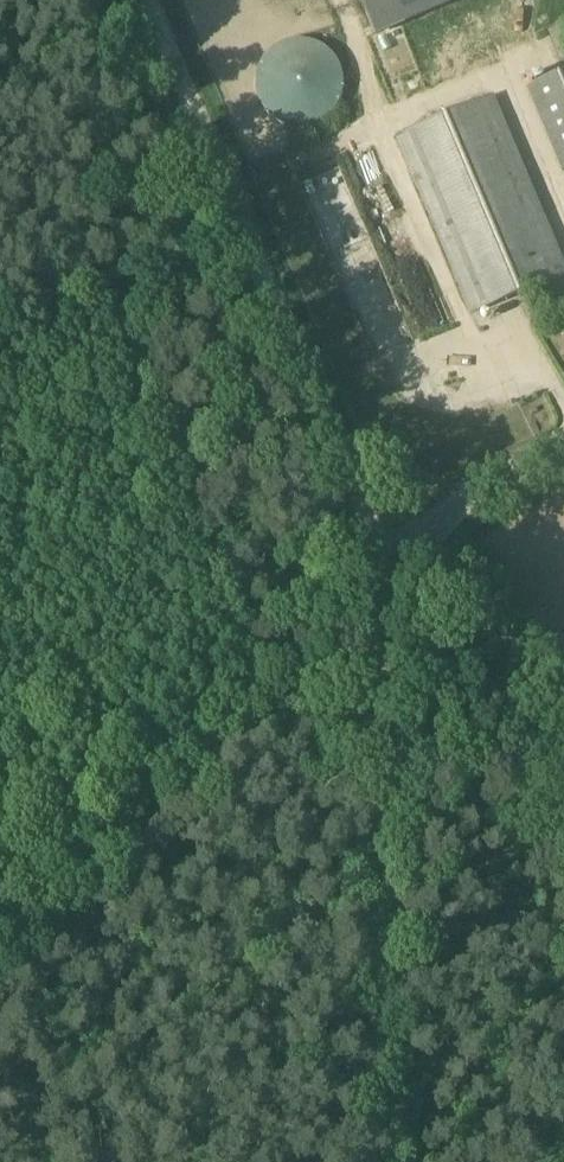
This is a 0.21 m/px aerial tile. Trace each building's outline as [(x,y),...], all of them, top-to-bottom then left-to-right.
[(377,33),(455,0),(363,0),(377,33)] [(265,117),(275,129),(289,136),(304,139),(319,136),(333,128),(343,116),(348,102),(349,87),(344,72),(335,60),(322,51),(308,48),(294,48),(280,54),(269,63),(261,75),(258,89),(259,103),(265,117)] [(527,88),(563,176),(563,72),(527,88)] [(396,137),(471,315),(543,285),(555,312),(563,308),(563,268),(491,96),(396,137)]
